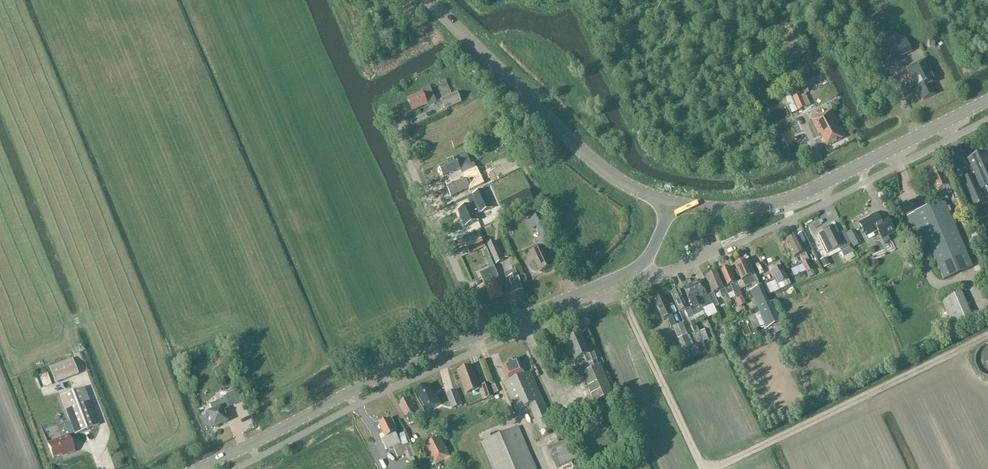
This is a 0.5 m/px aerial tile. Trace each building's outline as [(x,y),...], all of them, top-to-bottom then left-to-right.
[(911,51),(905,39),(885,49),(890,61),(911,51)] [(938,82),(927,59),(906,69),(917,92),(918,92),(923,102),(937,95),(932,85),(938,82)] [(437,103),(430,87),(421,91),(422,94),(408,100),(413,111),(427,105),(428,106),(437,103)] [(462,103),(458,93),(441,100),(445,110),(462,103)] [(796,106),(799,111),(806,108),(801,95),(789,101),(792,107),(796,106)] [(821,135),(827,147),(843,139),(837,127),(838,126),(830,111),(812,121),(819,136),(821,135)] [(473,141),(469,133),(451,141),(455,149),(473,141)] [(962,179),(970,198),(980,194),(981,195),(978,188),(981,186),(982,188),(987,185),(987,162),(984,154),(986,153),(986,152),(968,160),(968,161),(970,160),(978,180),(975,181),(973,176),(972,176),(963,180),(962,178),(962,179)] [(460,170),(462,175),(476,169),(474,164),(471,165),(466,153),(455,158),(456,160),(446,164),(446,165),(439,168),(443,177),(450,174),(460,170)] [(476,169),(462,175),(465,180),(447,188),(451,197),(469,189),(467,184),(478,179),(476,175),(478,174),(476,169)] [(939,169),(931,173),(936,183),(933,184),(939,198),(952,193),(947,180),(945,181),(939,169)] [(475,214),(480,212),(481,214),(492,209),(484,191),(467,198),(471,205),(458,211),(459,213),(458,213),(460,217),(461,217),(465,227),(478,221),(475,214)] [(907,217),(920,246),(928,243),(944,281),(973,268),(944,201),(907,217)] [(881,222),(877,213),(870,217),(871,218),(860,224),(866,237),(878,231),(882,240),(895,233),(888,219),(881,222)] [(537,228),(542,240),(550,236),(540,215),(525,222),(530,232),(537,228)] [(825,233),(819,236),(828,253),(842,246),(833,227),(824,231),(825,233)] [(845,231),(838,235),(840,239),(845,247),(839,250),(844,258),(855,252),(845,231)] [(809,261),(797,237),(786,243),(794,260),(800,257),(804,264),(803,265),(808,274),(813,272),(808,262),(809,261)] [(481,239),(467,246),(471,256),(486,249),(481,239)] [(504,262),(495,242),(488,245),(497,265),(504,262)] [(531,254),(535,261),(531,263),(529,266),(530,270),(533,273),(537,274),(540,272),(540,273),(555,266),(546,247),(531,254)] [(821,262),(824,268),(830,266),(827,260),(821,262)] [(745,261),(735,266),(742,281),(746,280),(750,287),(756,284),(745,261)] [(491,262),(486,264),(489,271),(494,269),(491,262)] [(789,281),(783,267),(771,272),(777,286),(789,281)] [(723,283),(726,290),(728,296),(732,294),(731,291),(733,291),(736,299),(737,301),(740,308),(746,305),(742,296),(737,285),(729,268),(721,272),(725,282),(723,283)] [(500,289),(503,287),(495,270),(481,276),(485,286),(491,301),(503,296),(500,289)] [(514,294),(523,291),(516,270),(505,274),(507,279),(509,279),(514,294)] [(718,273),(706,279),(713,294),(713,295),(714,295),(725,290),(723,283),(718,273)] [(700,281),(692,285),(703,310),(713,305),(710,296),(707,297),(700,281)] [(779,291),(776,281),(764,286),(768,295),(779,291)] [(692,285),(683,289),(690,305),(688,305),(694,318),(705,314),(703,310),(692,285)] [(762,287),(753,291),(769,327),(784,321),(775,303),(770,305),(762,287)] [(694,318),(688,305),(687,306),(680,291),(671,294),(680,314),(685,312),(689,320),(694,318)] [(941,300),(954,330),(974,321),(961,292),(941,300)] [(713,294),(710,296),(713,305),(715,309),(719,307),(714,295),(713,295),(713,294)] [(672,329),(673,329),(677,327),(664,297),(655,301),(663,320),(667,318),(672,329)] [(693,347),(683,324),(677,327),(673,329),(683,352),(693,347)] [(581,335),(568,341),(576,361),(584,357),(588,364),(597,360),(593,350),(589,352),(581,335)] [(721,337),(715,339),(717,346),(724,344),(721,337)] [(49,369),(55,384),(78,375),(72,360),(49,369)] [(503,367),(509,382),(525,375),(518,360),(503,367)] [(595,403),(613,395),(601,366),(582,374),(595,403)] [(466,394),(480,389),(473,370),(469,371),(468,368),(458,372),(466,394)] [(555,428),(531,373),(525,375),(509,382),(504,384),(516,412),(530,406),(542,433),(555,428)] [(490,387),(488,383),(481,386),(486,400),(494,397),(493,395),(490,387)] [(499,393),(495,385),(490,387),(493,395),(499,393)] [(440,405),(429,386),(415,393),(425,413),(440,405)] [(60,397),(70,422),(75,434),(75,435),(98,426),(83,389),(60,397)] [(463,406),(457,390),(446,394),(452,410),(463,406)] [(212,428),(227,421),(223,410),(230,407),(227,398),(209,405),(212,412),(206,415),(212,428)] [(416,412),(409,398),(401,402),(402,405),(400,406),(405,417),(406,417),(410,424),(416,422),(412,414),(416,412)] [(397,429),(392,418),(379,424),(385,439),(382,440),(387,451),(401,444),(411,466),(417,463),(414,458),(416,457),(410,444),(404,433),(397,436),(395,430),(397,429)] [(69,437),(75,434),(70,422),(64,425),(66,430),(59,432),(61,439),(48,444),(53,459),(67,453),(68,455),(75,452),(69,437)] [(518,428),(482,443),(493,468),(536,468),(518,428)] [(569,439),(565,429),(555,434),(559,443),(547,448),(556,468),(581,458),(573,437),(569,439)] [(450,459),(440,438),(425,445),(436,466),(450,459)]
